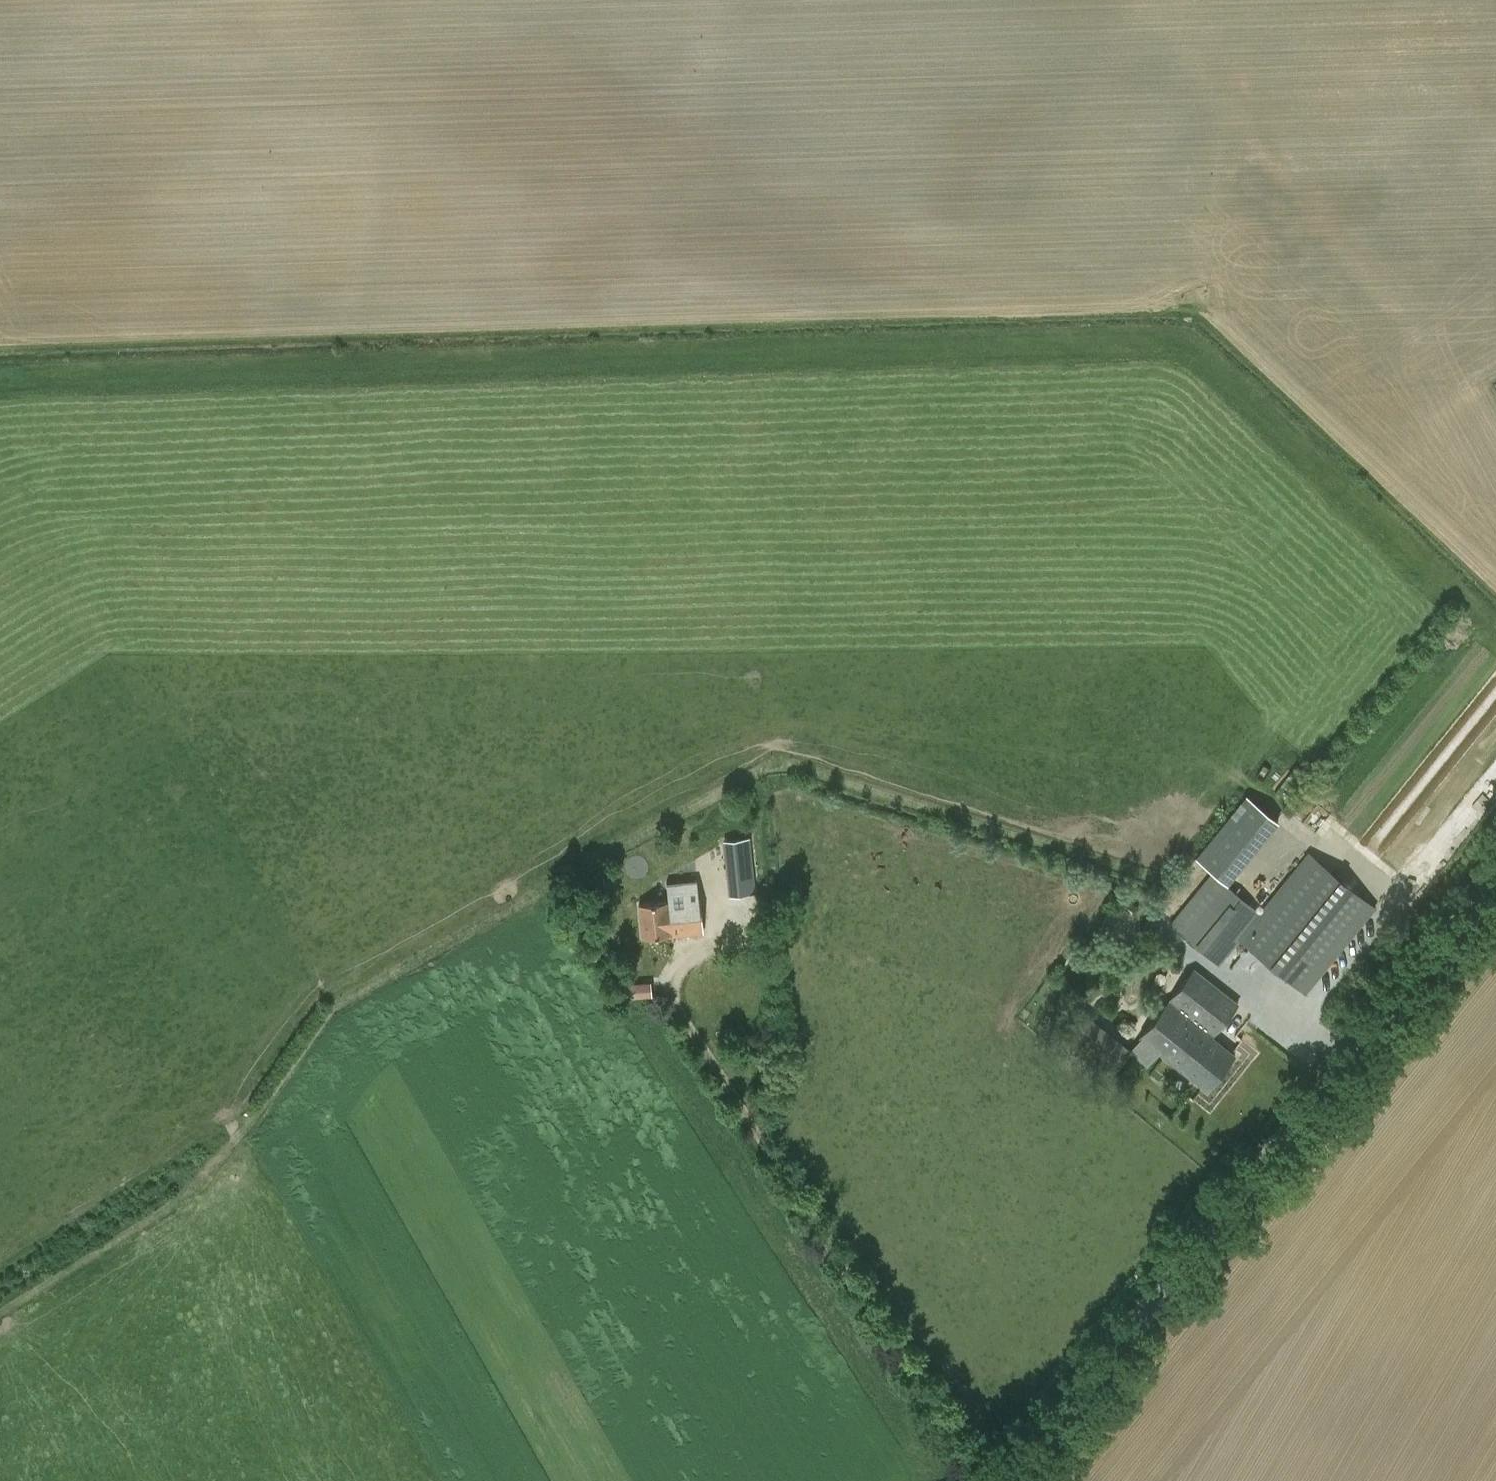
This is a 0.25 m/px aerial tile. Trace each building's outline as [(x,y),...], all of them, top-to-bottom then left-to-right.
[(728,875),(749,872),(746,839),(725,842),(728,875)] [(1309,852),(1260,912),(1212,872),(1169,924),(1220,965),(1240,940),(1306,995),(1376,908),(1309,852)] [(671,937),(703,934),(698,880),(667,883),(669,902),(639,905),(642,938),(671,935),(671,937)] [(1238,1004),(1195,970),(1142,1037),(1209,1091),(1235,1055),(1212,1037),(1238,1004)] [(631,997),(630,985),(610,986),(611,998),(631,997)] [(1236,1052),(1243,1039),(1232,1032),(1225,1046),(1236,1052)]
